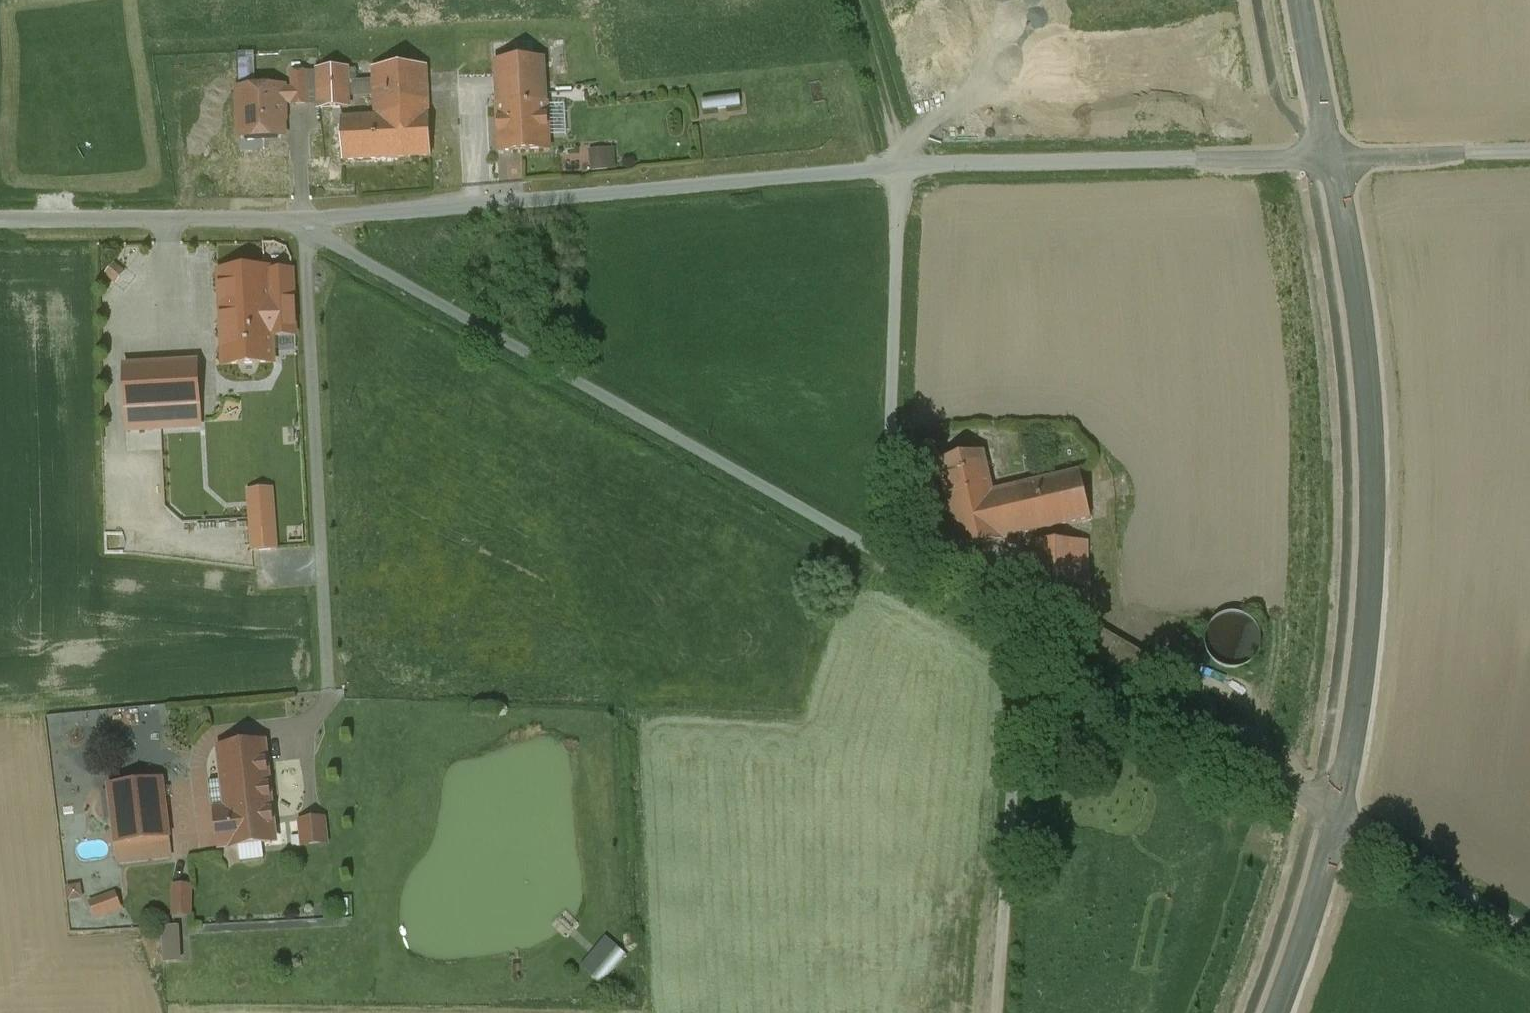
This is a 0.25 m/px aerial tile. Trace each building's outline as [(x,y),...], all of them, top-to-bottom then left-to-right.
[(496,60),(499,106),(546,104),(544,58),(496,60)] [(373,79),(349,80),(349,97),(375,95),(376,118),(342,119),(344,160),(433,156),(428,66),(374,67),(373,79)] [(350,108),(349,97),(349,80),(347,68),(318,70),(319,111),(350,108)] [(293,87),(294,105),(309,104),(307,74),(292,75),(293,87)] [(294,105),(293,87),(230,89),(232,135),(264,134),(264,145),(283,145),(282,122),(287,122),(287,106),(294,105)] [(548,150),(546,104),(499,106),(501,151),(548,150)] [(595,145),(596,167),(621,166),(620,144),(595,145)] [(124,274),(114,265),(107,274),(117,283),(124,274)] [(293,269),(218,273),(224,365),(275,363),(271,336),(296,335),(293,269)] [(203,498),(196,364),(124,365),(128,432),(158,429),(161,500),(203,498)] [(937,462),(954,532),(969,528),(965,511),(996,505),(992,493),(983,452),(937,462)] [(1079,473),(992,493),(996,505),(965,511),(969,528),(954,532),(958,550),(1090,519),(1079,473)] [(278,549),(274,489),(249,491),(254,550),(278,549)] [(1044,628),(1089,627),(1088,541),(1036,542),(1037,554),(1027,554),(1027,565),(1038,565),(1038,615),(1044,615),(1044,628)] [(1241,615),(1233,613),(1224,615),(1216,619),(1210,625),(1206,632),(1205,641),(1207,650),(1211,659),(1219,665),(1228,668),(1237,668),(1246,665),(1254,659),(1259,651),(1260,641),(1259,633),(1255,625),(1249,619),(1241,615)] [(1159,665),(1095,627),(1082,649),(1147,686),(1159,665)] [(219,747),(225,810),(231,846),(276,842),(266,742),(219,747)] [(114,826),(116,843),(169,838),(162,780),(111,785),(109,792),(106,792),(103,795),(107,824),(109,826),(114,826)] [(220,847),(231,846),(225,810),(216,811),(220,847)] [(334,841),(332,813),(303,815),(305,843),(334,841)] [(171,857),(169,838),(116,843),(118,864),(171,857)] [(193,917),(193,888),(175,888),(175,917),(193,917)] [(123,912),(117,894),(90,904),(96,922),(123,912)] [(182,967),(181,930),(161,931),(163,967),(182,967)] [(606,982),(632,953),(611,934),(585,964),(606,982)]
